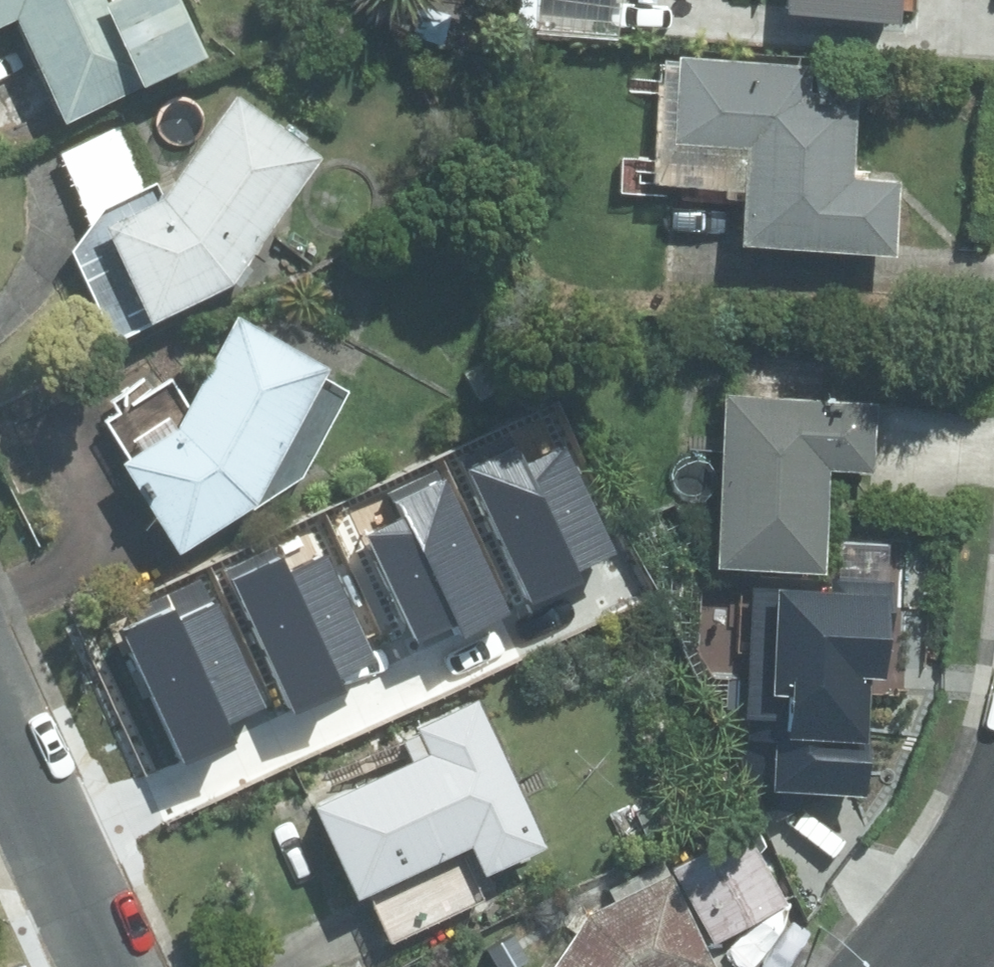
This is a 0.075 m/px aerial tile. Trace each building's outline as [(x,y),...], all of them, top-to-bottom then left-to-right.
[(8,20),(55,124),(200,59),(174,0),(0,0),(0,24),(8,20)] [(469,8),(512,9),(513,0),(469,0),(469,8)] [(691,20),(894,32),(896,0),(692,0),(691,20)] [(847,181),(848,150),(850,92),(803,90),(804,65),(669,59),(666,144),(737,146),(734,248),(891,253),(893,183),(847,181)] [(107,343),(230,286),(321,156),(231,94),(160,195),(123,114),(43,151),(79,229),(59,238),(107,343)] [(173,415),(116,451),(172,541),(253,491),(324,357),(234,305),(173,415)] [(829,405),(717,398),(705,571),(817,579),(825,471),(866,474),(871,408),(829,405)] [(578,572),(617,554),(565,445),(527,463),(518,444),(467,468),(533,608),(584,584),(578,572)] [(369,537),(420,643),(459,624),(465,638),(515,615),(449,477),(443,480),(438,470),(389,493),(402,522),(369,537)] [(226,570),(296,718),(348,694),(342,682),(380,665),(327,554),(290,572),(283,558),(279,560),(273,548),(226,570)] [(265,708),(205,573),(115,613),(183,764),(234,742),(226,725),(265,708)] [(351,899),(358,896),(382,945),(477,900),(467,880),(538,846),(468,700),(406,730),(389,738),(401,763),(307,808),(351,899)] [(696,947),(772,904),(734,839),(574,930),(547,966),(708,966),(696,947)]
